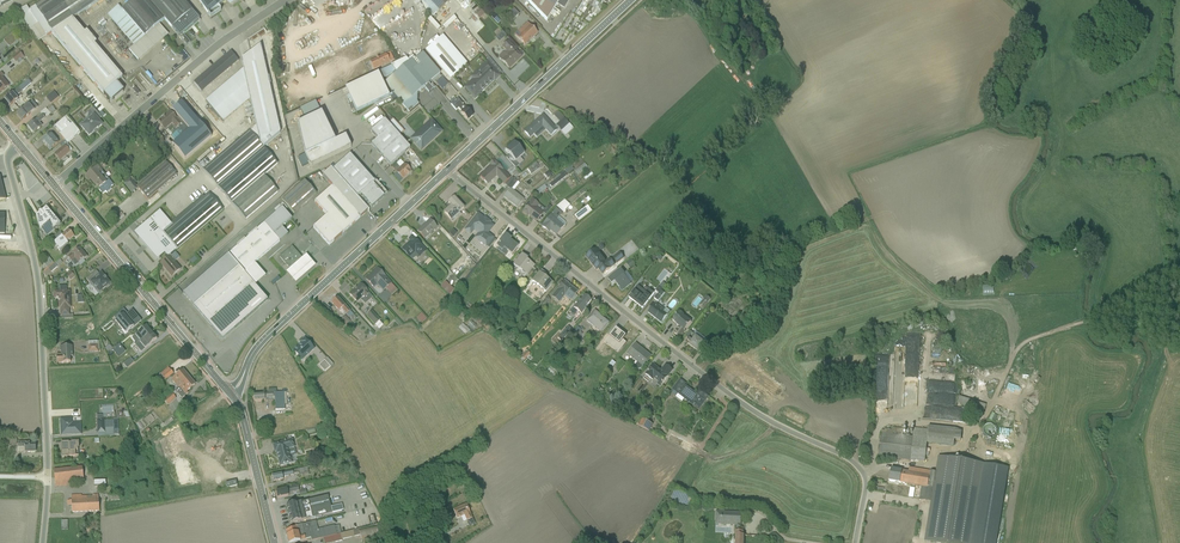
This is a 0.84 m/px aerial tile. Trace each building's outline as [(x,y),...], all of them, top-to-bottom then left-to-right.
[(18,0),(0,0),(0,9),(18,0)] [(20,21),(40,45),(51,37),(71,23),(105,0),(50,0),(20,21)] [(107,17),(134,47),(166,20),(182,38),(202,20),(184,0),(137,0),(123,12),(118,7),(107,17)] [(208,12),(225,0),(199,0),(208,12)] [(431,17),(441,13),(453,2),(451,0),(422,0),(431,17)] [(549,22),(560,5),(563,0),(530,0),(529,2),(534,5),(549,22)] [(560,5),(565,9),(570,0),(563,0),(560,5)] [(513,7),(508,13),(514,18),(519,12),(513,7)] [(480,9),(475,14),(480,19),(485,13),(480,9)] [(450,23),(452,26),(456,22),(450,16),(439,27),(442,30),(450,23)] [(427,17),(424,20),(434,31),(437,28),(427,17)] [(51,37),(108,105),(122,95),(115,86),(120,82),(71,23),(51,37)] [(526,47),(540,35),(531,24),(517,36),(526,47)] [(92,31),(97,39),(102,36),(96,28),(92,31)] [(495,43),(502,37),(498,32),(491,39),(495,43)] [(441,40),(426,53),(450,81),(469,64),(463,57),(461,59),(449,45),(447,47),(441,40)] [(510,70),(523,59),(510,44),(503,49),(506,52),(499,58),(510,70)] [(242,64),(255,128),(250,134),(262,150),(280,137),(260,49),(242,64)] [(390,54),(371,64),(375,71),(394,62),(390,54)] [(20,55),(14,60),(17,63),(22,58),(20,55)] [(230,55),(190,88),(198,96),(239,65),(230,55)] [(407,59),(381,72),(389,89),(411,113),(420,107),(419,93),(432,83),(412,63),(411,64),(407,59)] [(476,100),(501,78),(488,63),(471,78),(474,81),(466,89),(476,100)] [(0,78),(0,95),(1,96),(10,88),(4,80),(5,79),(3,75),(0,78)] [(234,76),(201,102),(219,124),(238,110),(240,112),(245,108),(243,105),(246,102),(237,91),(243,87),(234,76)] [(376,77),(345,91),(355,113),(386,99),(376,77)] [(29,83),(6,102),(12,109),(20,102),(18,99),(32,87),(29,83)] [(31,105),(18,116),(23,124),(32,116),(30,113),(34,109),(31,105)] [(459,111),(469,122),(474,117),(465,107),(459,111)] [(48,116),(52,113),(48,108),(44,111),(48,116)] [(170,113),(160,122),(168,132),(173,128),(176,132),(182,128),(170,113)] [(321,114),(297,126),(303,158),(308,168),(349,149),(344,139),(335,143),(321,114)] [(235,123),(237,125),(245,117),(243,115),(235,123)] [(555,130),(541,115),(522,132),(528,139),(532,135),(536,139),(544,131),(548,136),(555,130)] [(95,117),(82,129),(91,140),(105,128),(95,117)] [(43,118),(29,129),(35,137),(43,131),(40,127),(46,122),(43,118)] [(68,120),(55,130),(68,146),(81,136),(68,120)] [(422,153),(444,132),(432,120),(410,141),(422,153)] [(378,142),(371,148),(387,166),(407,148),(385,123),(372,135),(378,142)] [(250,134),(204,173),(245,221),(277,194),(263,178),(276,167),(262,150),(250,134)] [(52,135),(43,142),(51,152),(60,146),(52,135)] [(97,141),(88,149),(90,152),(99,143),(97,141)] [(512,163),(522,155),(512,143),(501,151),(512,163)] [(66,148),(55,157),(61,163),(71,155),(66,148)] [(331,188),(360,219),(386,195),(375,183),(373,185),(349,159),(325,182),(331,188)] [(502,185),(509,178),(492,160),(487,165),(488,167),(478,176),(486,186),(495,178),(502,185)] [(402,181),(411,173),(400,162),(391,170),(402,181)] [(521,171),(527,177),(536,168),(531,162),(521,171)] [(166,165),(139,185),(150,199),(177,179),(166,165)] [(573,177),(584,171),(580,165),(570,171),(573,177)] [(565,166),(559,172),(563,176),(569,171),(565,166)] [(97,169),(85,179),(90,185),(93,182),(100,191),(109,184),(97,169)] [(544,191),(563,177),(560,173),(541,186),(544,191)] [(132,180),(126,185),(132,193),(138,188),(132,180)] [(306,182),(283,202),(294,215),(317,194),(306,182)] [(540,185),(531,193),(535,197),(544,189),(540,185)] [(331,188),(313,203),(326,217),(311,231),(328,248),(360,219),(331,188)] [(501,197),(517,209),(523,201),(508,189),(501,197)] [(221,214),(208,198),(171,229),(159,215),(135,235),(157,261),(163,257),(166,260),(173,254),(221,214)] [(450,222),(462,210),(451,198),(438,210),(450,222)] [(521,212),(534,223),(542,214),(534,208),(537,205),(531,200),(521,212)] [(559,214),(566,206),(559,200),(552,208),(559,214)] [(582,206),(569,217),(574,223),(587,212),(582,206)] [(122,207),(116,212),(121,217),(126,211),(122,207)] [(49,211),(38,219),(45,228),(42,230),(50,239),(63,229),(49,211)] [(279,212),(227,258),(253,287),(263,278),(253,267),(286,239),(279,231),(288,223),(279,212)] [(473,239),(485,249),(492,239),(487,234),(493,227),(476,213),(462,231),(469,236),(472,232),(476,235),(473,239)] [(540,227),(553,237),(561,226),(548,216),(540,227)] [(422,241),(436,229),(429,221),(415,233),(422,241)] [(449,230),(445,234),(449,239),(453,235),(449,230)] [(71,233),(56,245),(62,252),(77,240),(71,233)] [(508,256),(515,248),(507,241),(508,239),(502,234),(495,243),(498,245),(495,249),(499,252),(501,250),(508,256)] [(118,247),(140,278),(155,267),(153,264),(147,267),(125,236),(116,242),(120,246),(118,247)] [(411,265),(425,253),(411,237),(397,249),(411,265)] [(622,245),(625,251),(624,251),(627,257),(634,252),(627,242),(622,245)] [(597,270),(601,276),(614,267),(608,259),(604,262),(598,256),(601,254),(596,247),(583,257),(595,272),(597,270)] [(81,250),(70,259),(77,268),(88,259),(81,250)] [(292,250),(281,259),(290,269),(286,273),(295,285),(313,269),(304,258),(301,261),(292,250)] [(179,260),(173,254),(166,260),(159,266),(171,279),(180,271),(174,264),(179,260)] [(511,265),(525,276),(533,267),(518,255),(511,265)] [(227,258),(183,296),(221,340),(266,302),(253,287),(227,258)] [(43,269),(49,264),(45,259),(39,264),(43,269)] [(55,264),(45,274),(48,277),(59,268),(55,264)] [(381,296),(393,285),(379,269),(366,280),(381,296)] [(620,293),(630,286),(620,270),(606,279),(610,285),(613,283),(620,293)] [(97,273),(87,282),(100,297),(112,286),(102,275),(100,277),(97,273)] [(544,294),(551,285),(536,274),(529,283),(544,294)] [(569,301),(576,292),(561,281),(549,298),(558,304),(563,297),(569,301)] [(437,288),(447,296),(451,290),(441,282),(437,288)] [(363,309),(374,299),(361,285),(350,295),(363,309)] [(627,299),(641,310),(649,301),(640,294),(642,291),(637,286),(627,299)] [(654,303),(660,294),(656,291),(650,300),(654,303)] [(60,316),(73,316),(73,292),(56,293),(56,302),(59,302),(60,316)] [(589,303),(582,295),(570,308),(575,311),(579,307),(583,310),(589,303)] [(698,310),(705,299),(701,296),(694,307),(698,310)] [(342,316),(349,310),(339,299),(333,305),(342,316)] [(646,313),(660,324),(665,317),(661,314),(663,311),(654,304),(646,313)] [(124,311),(114,320),(127,336),(141,323),(138,319),(132,312),(127,316),(124,311)] [(601,334),(609,324),(593,311),(584,321),(601,334)] [(672,335),(679,340),(691,324),(682,317),(684,316),(677,311),(669,322),(677,328),(672,335)] [(362,318),(375,331),(380,326),(366,313),(362,318)] [(418,314),(412,319),(416,324),(422,320),(418,314)] [(467,323),(463,326),(468,332),(472,328),(467,323)] [(453,332),(462,335),(464,329),(456,326),(453,332)] [(154,336),(148,329),(137,338),(142,345),(154,336)] [(574,329),(568,334),(571,338),(577,333),(574,329)] [(624,337),(615,329),(603,343),(612,351),(624,337)] [(154,336),(142,345),(147,351),(159,343),(154,336)] [(696,353),(703,344),(693,337),(687,346),(696,353)] [(293,353),(303,364),(316,351),(306,340),(293,353)] [(892,352),(917,352),(917,342),(914,342),(914,340),(892,340),(892,352)] [(94,354),(94,342),(84,343),(84,355),(94,354)] [(641,368),(650,357),(635,344),(625,355),(641,368)] [(109,357),(118,351),(115,347),(106,353),(109,357)] [(928,349),(929,358),(949,356),(949,347),(928,349)] [(73,366),(72,360),(75,360),(74,349),(61,350),(61,357),(57,357),(57,367),(73,366)] [(123,370),(130,365),(126,360),(119,366),(123,370)] [(320,374),(327,369),(321,361),(314,366),(320,374)] [(661,386),(672,372),(664,366),(660,371),(652,365),(644,375),(652,381),(653,380),(661,386)] [(543,372),(548,376),(553,370),(547,366),(543,372)] [(170,370),(160,379),(164,384),(175,375),(170,370)] [(173,382),(179,390),(191,380),(185,372),(173,382)] [(947,375),(930,374),(929,390),(937,391),(938,383),(946,383),(947,375)] [(889,409),(899,410),(901,379),(891,378),(889,409)] [(179,390),(185,397),(197,387),(191,380),(179,390)] [(671,392),(698,410),(707,397),(698,392),(696,395),(684,387),(685,384),(679,380),(671,392)] [(277,412),(287,411),(285,393),(254,396),(255,405),(276,403),(277,412)] [(951,408),(952,396),(935,394),(934,406),(951,408)] [(171,397),(164,403),(168,407),(174,400),(171,397)] [(635,428),(646,432),(650,423),(639,418),(635,428)] [(61,438),(82,437),(81,420),(60,421),(61,438)] [(139,422),(135,426),(140,432),(144,429),(139,422)] [(928,431),(881,426),(878,457),(925,461),(927,443),(954,446),(955,429),(928,426),(928,431)] [(671,442),(673,439),(667,436),(667,437),(662,434),(660,437),(669,443),(670,441),(671,442)] [(296,457),(292,441),(270,446),(276,468),(291,465),(290,458),(296,457)] [(19,444),(19,450),(26,450),(27,455),(37,454),(37,447),(32,447),(31,444),(19,444)] [(64,457),(81,456),(80,444),(63,445),(64,457)] [(938,458),(924,542),(930,542),(972,542),(984,466),(938,458)] [(886,482),(927,489),(929,475),(888,468),(886,482)] [(54,472),(56,489),(84,486),(83,476),(89,475),(88,469),(54,472)] [(269,484),(291,479),(290,474),(268,478),(269,484)] [(91,489),(105,488),(105,480),(91,481),(91,489)] [(225,483),(227,489),(237,486),(235,480),(225,483)] [(273,500),(296,495),(295,489),(272,494),(273,500)] [(73,515),(101,513),(100,496),(72,498),(73,515)] [(287,525),(309,520),(306,503),(283,507),(287,525)] [(465,523),(470,520),(463,506),(450,513),(454,521),(462,517),(465,523)] [(720,525),(740,525),(741,513),(720,512),(720,525)] [(298,542),(295,530),(282,533),(285,542),(295,542),(298,542)]
